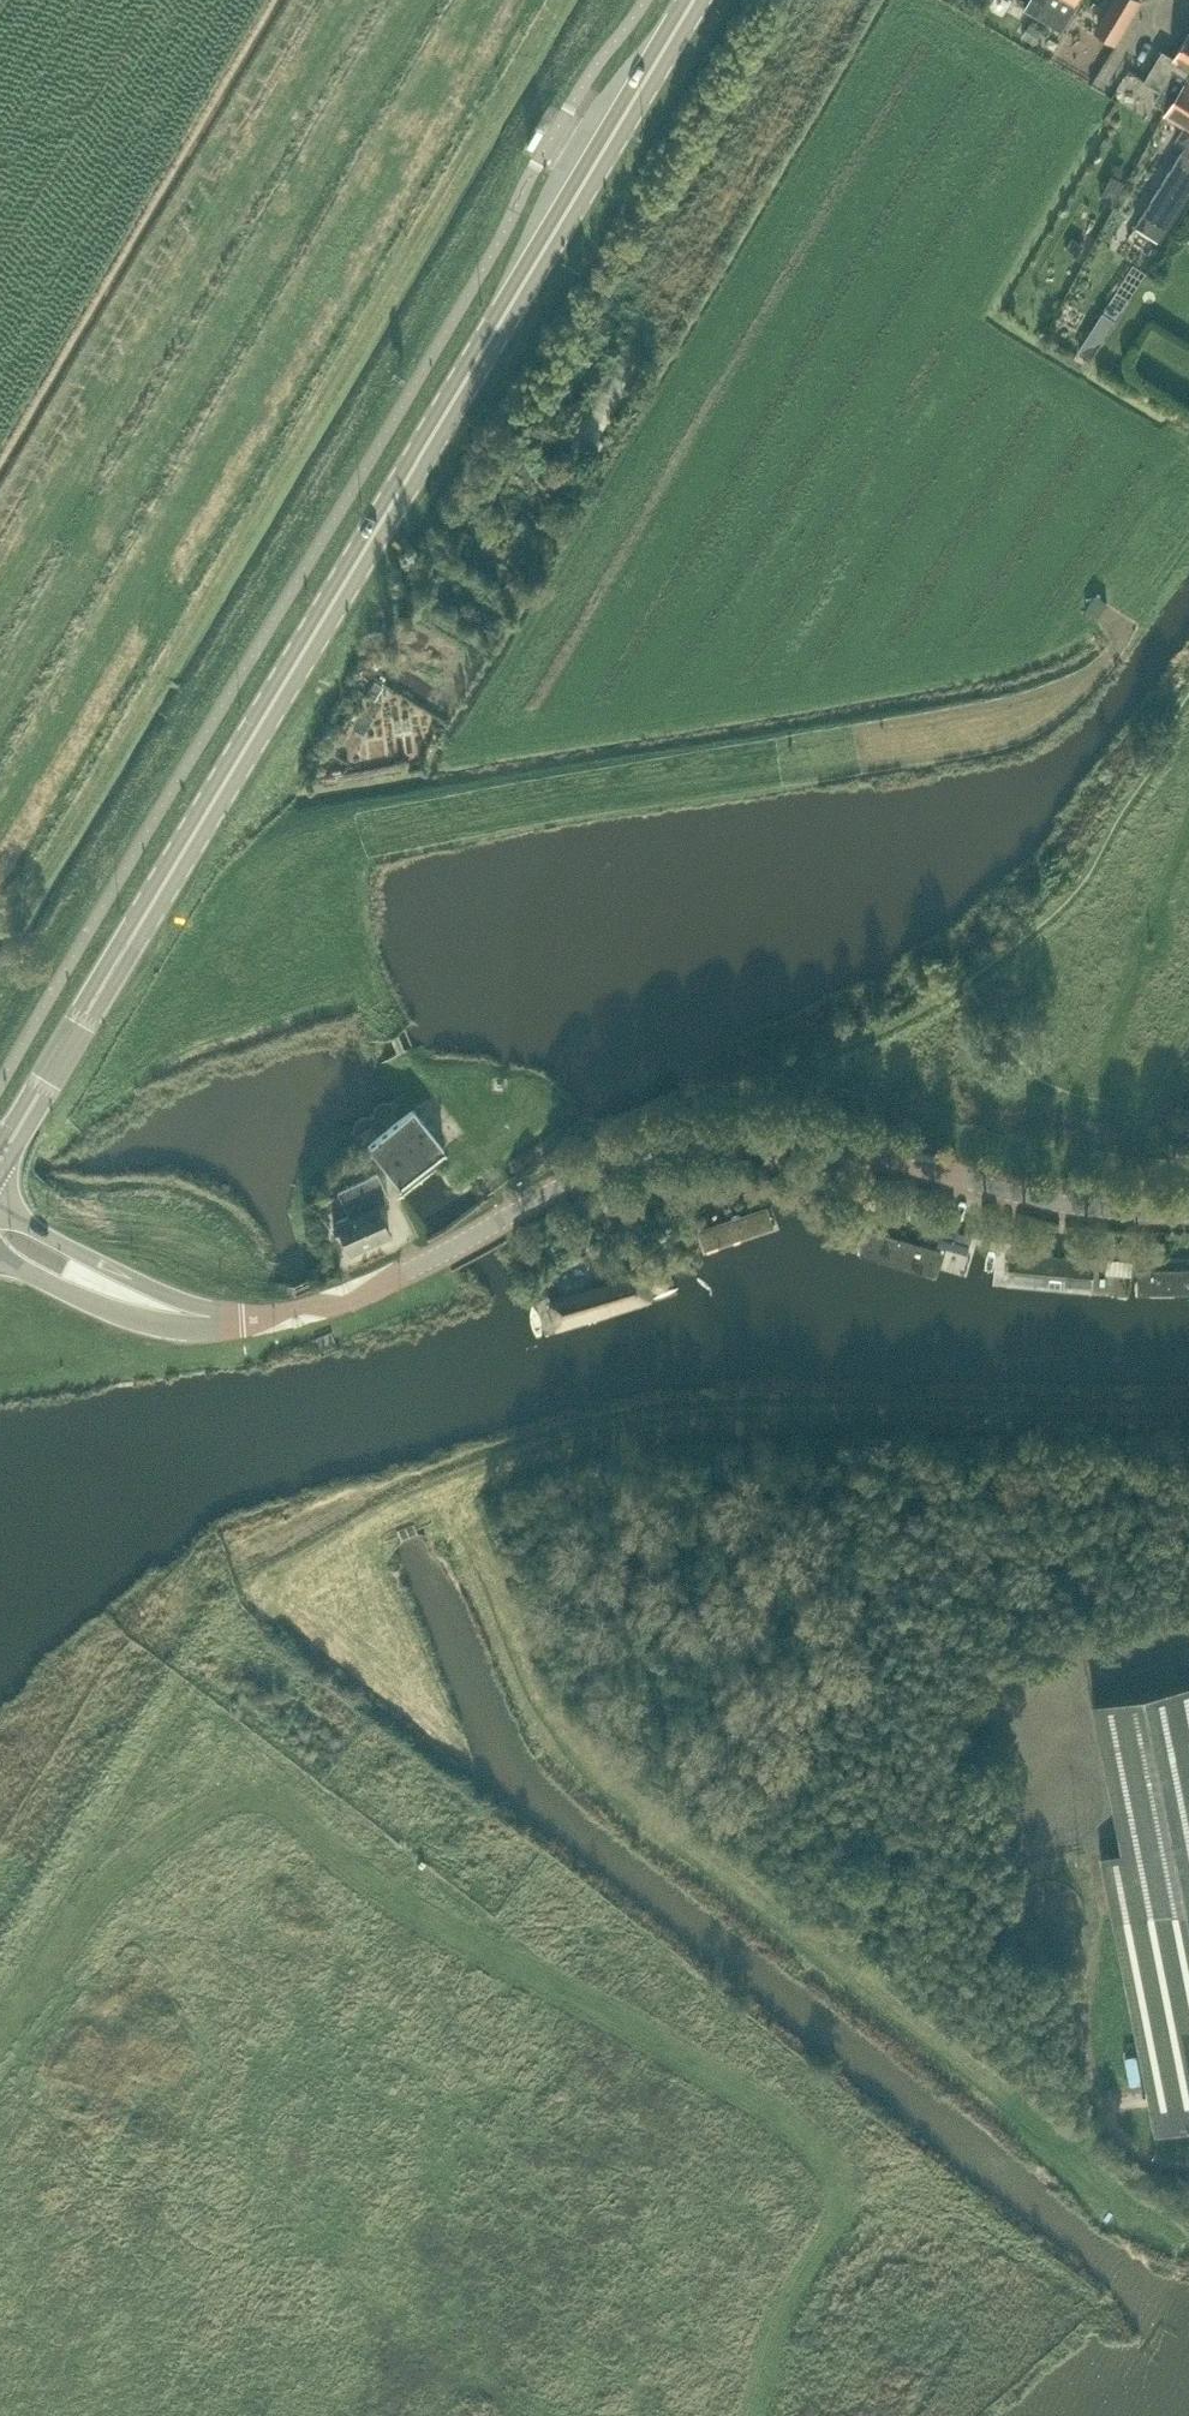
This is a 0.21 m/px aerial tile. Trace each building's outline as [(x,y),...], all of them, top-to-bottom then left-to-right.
[(1025,9),(1036,15),(1045,0),(1031,0),(1025,9)] [(1036,15),(1062,31),(1079,2),(1076,0),(1045,0),(1036,15)] [(1141,4),(1135,0),(1120,0),(1099,34),(1116,45),(1141,4)] [(1024,36),(1035,43),(1042,30),(1032,24),(1024,36)] [(1174,59),(1163,52),(1146,82),(1162,92),(1156,102),(1169,110),(1171,106),(1188,76),(1188,34),(1174,59)] [(1092,84),(1102,66),(1077,51),(1067,69),(1092,84)] [(1171,106),(1188,117),(1188,76),(1171,106)] [(1178,140),(1188,146),(1144,219),(1169,234),(1188,201),(1188,122),(1178,140)] [(1113,177),(1102,199),(1116,206),(1127,183),(1113,177)] [(1110,302),(1104,312),(1116,320),(1123,310),(1110,302)] [(1104,312),(1098,321),(1111,329),(1116,320),(1104,312)] [(488,600),(498,607),(507,592),(497,586),(488,600)] [(374,678),(365,692),(374,698),(383,684),(374,678)] [(400,1119),(367,1146),(382,1164),(399,1186),(445,1150),(444,1150),(412,1110),(400,1119)] [(375,1205),(377,1204),(388,1198),(377,1173),(337,1192),(349,1216),(336,1222),(338,1227),(333,1229),(338,1238),(343,1236),(351,1254),(389,1236),(375,1205)] [(1011,1230),(992,1229),(991,1244),(1010,1245),(1011,1230)] [(1148,1257),(1164,1257),(1164,1241),(1148,1241),(1148,1257)] [(1094,1703),(1124,1851),(1102,1855),(1108,1888),(1157,2135),(1188,2128),(1188,1684),(1094,1703)]
